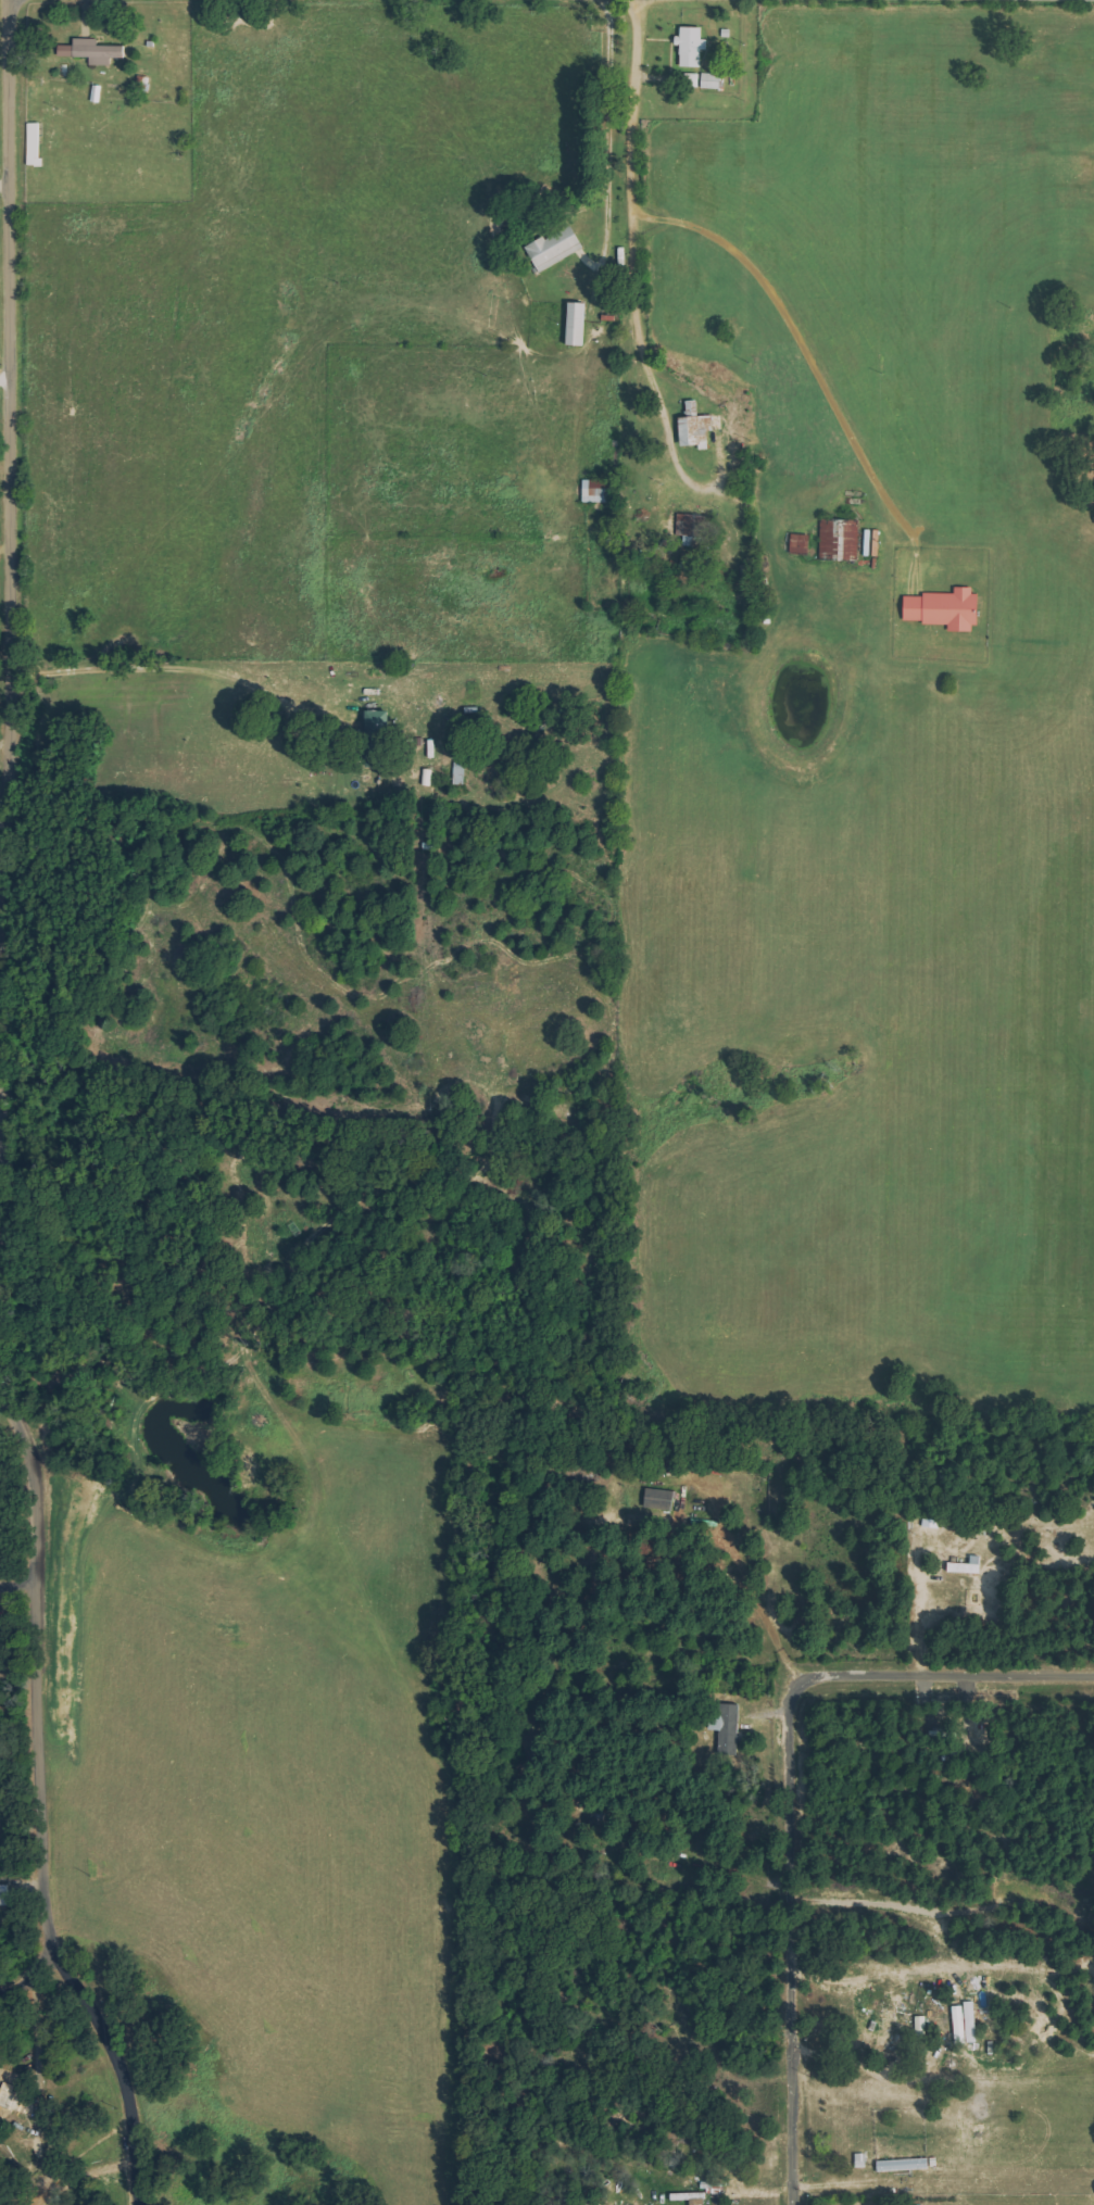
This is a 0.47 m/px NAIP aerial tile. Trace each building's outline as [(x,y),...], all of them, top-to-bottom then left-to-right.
[(706,28),(684,27),(684,43),(684,67),(705,68),(706,28)] [(92,66),(113,66),(114,58),(125,58),(126,46),(100,46),(100,39),(76,38),(76,46),(61,46),(61,57),(92,57),(92,66)] [(723,89),(723,74),(688,73),(688,87),(723,89)] [(30,165),(42,165),(43,124),(30,124),(30,165)] [(529,249),(543,272),(588,246),(574,223),(529,249)] [(571,344),(588,344),(590,302),(572,302),(571,344)] [(684,417),(685,444),(714,443),(713,415),(701,415),(700,400),(688,400),(689,417),(684,417)] [(585,502),(613,503),(613,480),(586,479),(585,502)] [(860,558),(861,519),(823,518),(822,557),(860,558)] [(813,535),(794,533),(793,552),(812,553),(813,535)] [(950,595),(899,595),(899,623),(944,623),(944,632),(971,631),(971,588),(950,588),(950,595)] [(677,1509),(676,1489),(646,1489),(647,1510),(677,1509)] [(974,1563),(951,1562),(951,1572),(984,1574),(984,1555),(974,1555),(974,1563)] [(710,1730),(719,1730),(718,1755),(740,1756),(741,1704),(718,1704),(718,1716),(710,1716),(710,1730)] [(13,1906),(13,1884),(0,1884),(0,1905),(13,1906)] [(879,2045),(890,2048),(899,2011),(889,2008),(879,2045)] [(930,2016),(918,2016),(918,2036),(929,2036),(930,2016)] [(932,2169),(932,2159),(891,2160),(892,2170),(932,2169)] [(674,2193),(674,2200),(693,2200),(693,2204),(707,2204),(706,2192),(674,2193)]
